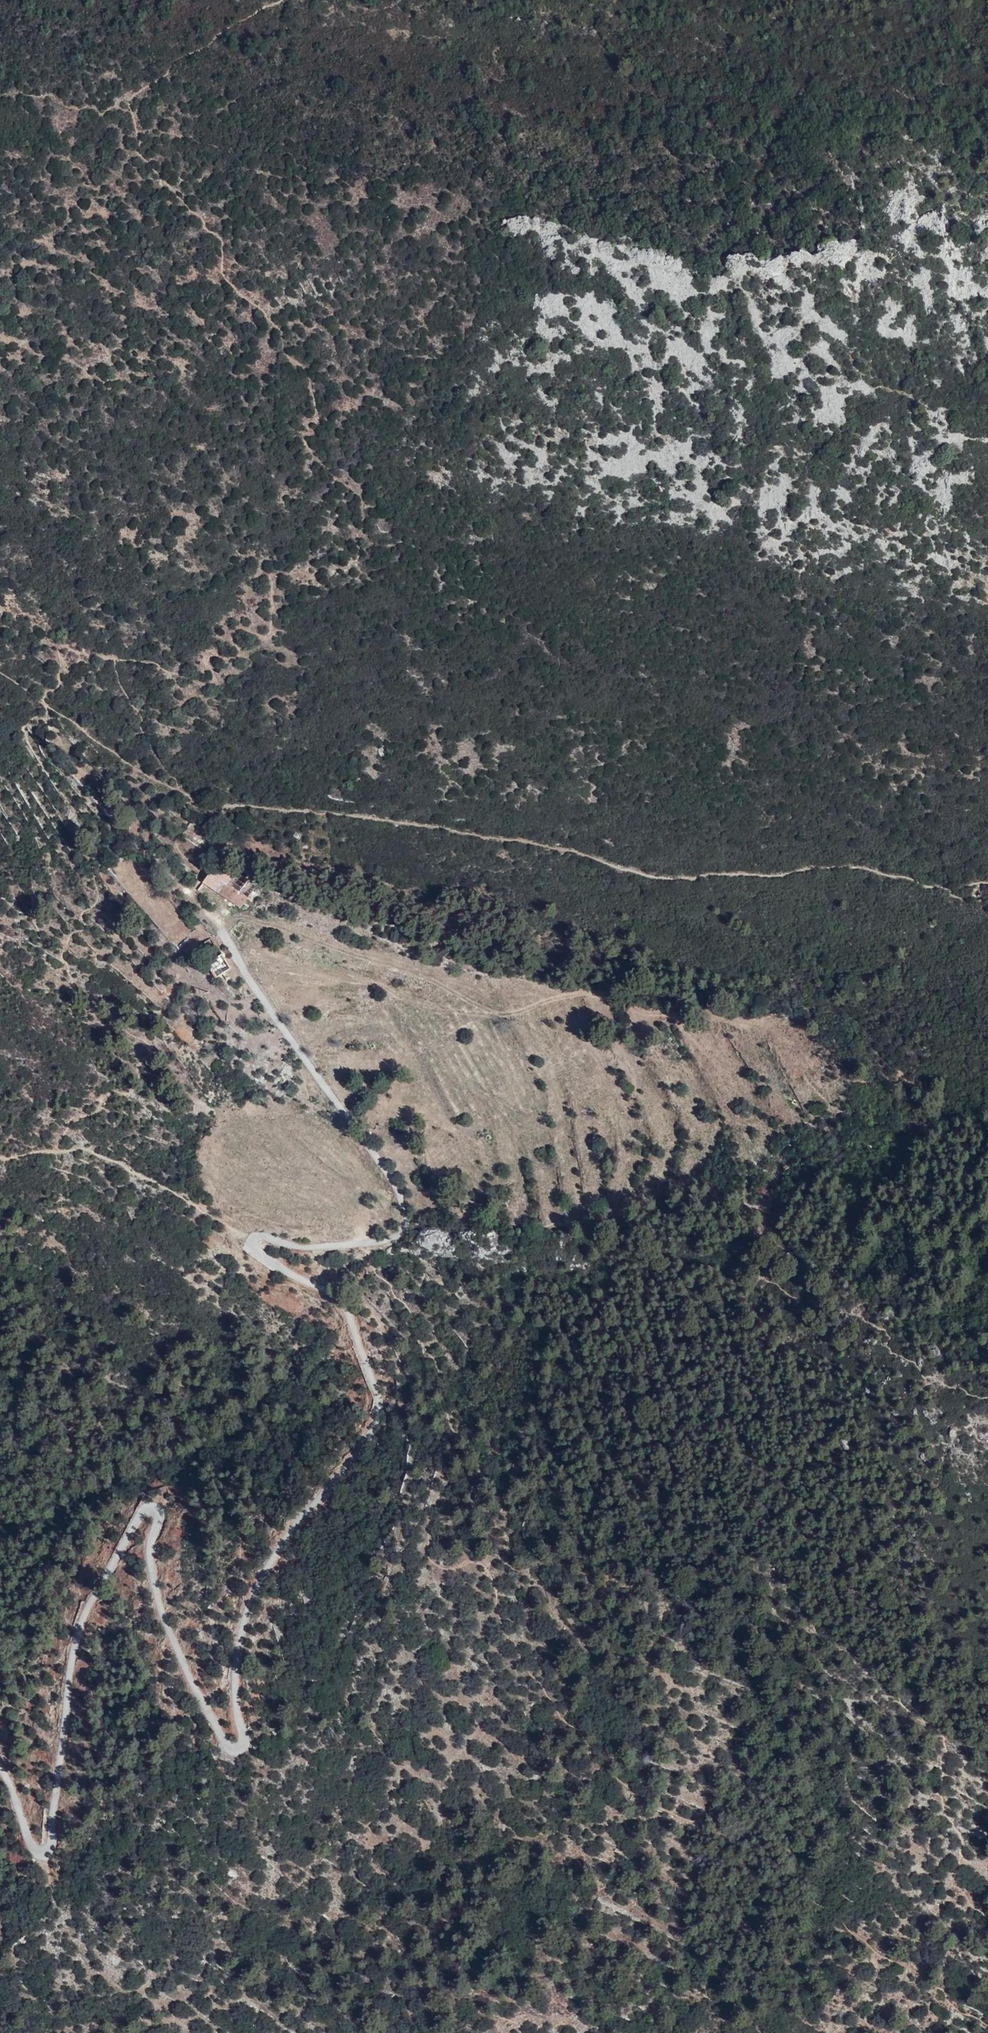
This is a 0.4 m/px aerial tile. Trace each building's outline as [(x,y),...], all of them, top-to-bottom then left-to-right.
[(273,910),(276,901),(269,898),(271,890),(226,870),(219,890),(262,911),(264,906),(273,910)] [(310,925),(314,918),(291,908),(289,913),(292,915),(302,921),(310,925)] [(287,920),(289,913),(278,909),(275,916),(287,920)] [(217,980),(231,969),(221,955),(206,966),(217,980)]
